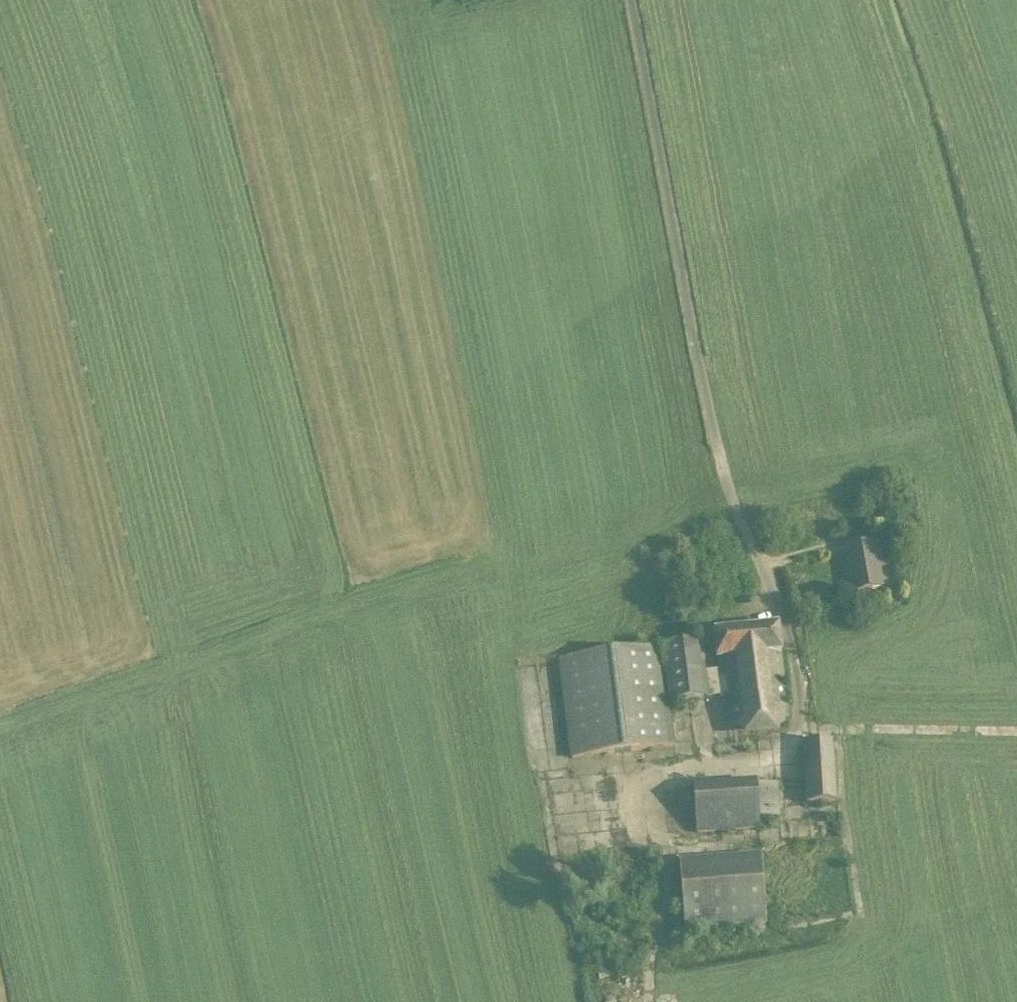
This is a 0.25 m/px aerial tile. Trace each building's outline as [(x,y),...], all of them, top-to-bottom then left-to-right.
[(846,552),(853,594),(880,589),(877,568),(890,566),(886,545),(846,552)] [(712,636),(715,661),(718,661),(719,672),(720,677),(722,676),(725,698),(728,722),(729,727),(788,720),(780,655),(781,655),(778,627),(712,636)] [(700,643),(662,648),(557,661),(570,761),(674,748),(671,722),(669,704),(708,700),(704,674),(700,643)] [(803,745),(807,805),(835,803),(831,743),(803,745)] [(756,783),(692,788),(695,836),(759,831),(758,820),(779,819),(778,785),(756,786),(756,783)] [(682,916),(683,928),(684,932),(766,925),(760,857),(678,864),(682,916)]
